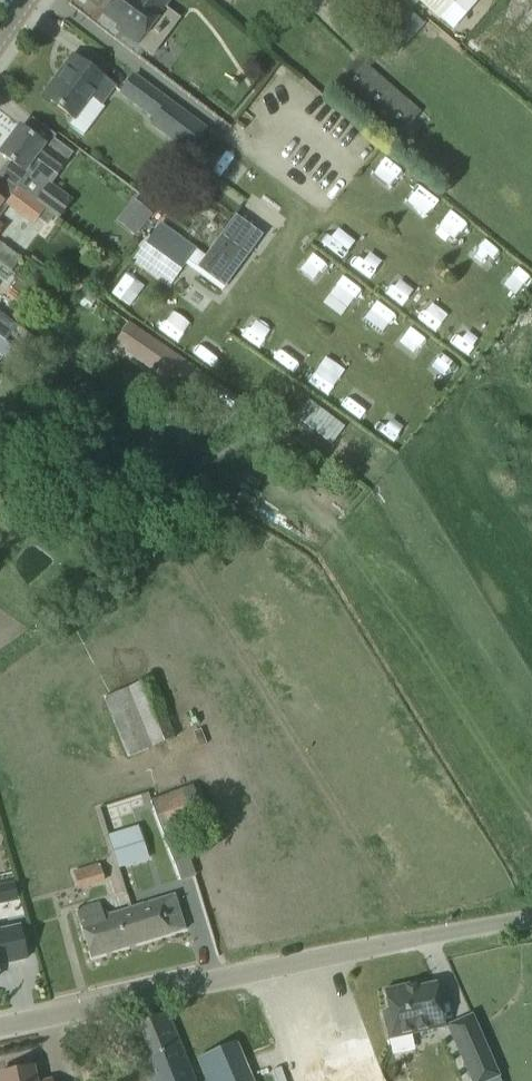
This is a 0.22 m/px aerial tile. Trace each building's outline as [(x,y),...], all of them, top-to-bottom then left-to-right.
[(103,14),(118,25),(116,29),(132,40),(137,44),(152,54),(165,37),(150,26),(160,13),(160,12),(168,0),(114,0),(103,14)] [(439,19),(440,18),(454,30),(461,23),(462,24),(475,10),(473,9),(479,3),(476,0),(417,0),(439,19)] [(397,55),(424,25),(409,11),(381,40),(397,55)] [(112,85),(73,56),(43,95),(73,117),(89,95),(99,103),(112,85)] [(358,57),(330,88),(393,144),(398,137),(417,116),(420,113),(421,112),(379,75),(367,65),(358,57)] [(206,131),(134,77),(122,92),(155,117),(149,124),(189,154),(206,131)] [(24,130),(20,127),(0,153),(0,154),(18,167),(46,188),(72,152),(53,138),(56,136),(32,118),(24,130)] [(19,189),(45,208),(68,225),(78,213),(29,176),(19,189)] [(19,189),(6,204),(33,225),(45,208),(19,189)] [(407,189),(401,206),(426,216),(432,199),(407,189)] [(145,209),(128,230),(135,236),(152,214),(145,209)] [(439,229),(457,239),(468,220),(450,209),(439,229)] [(235,214),(197,267),(225,287),(263,234),(235,214)] [(160,222),(133,260),(169,286),(196,248),(160,222)] [(471,250),(487,268),(504,253),(488,235),(471,250)] [(11,270),(20,258),(0,243),(0,262),(11,270)] [(304,265),(318,276),(330,261),(315,250),(304,265)] [(356,271),(374,280),(379,269),(361,259),(356,271)] [(328,293),(351,305),(362,286),(339,273),(328,293)] [(406,306),(417,289),(398,277),(387,294),(406,306)] [(374,303),(367,322),(395,331),(401,312),(374,303)] [(6,341),(18,325),(0,312),(0,336),(6,341)] [(205,376),(129,323),(114,343),(190,397),(205,376)] [(279,359),(298,371),(309,354),(290,341),(279,359)] [(288,395),(273,413),(288,423),(294,416),(331,445),(344,427),(308,398),(302,406),(288,395)] [(153,678),(102,698),(127,759),(176,739),(153,678)] [(163,836),(205,821),(192,785),(150,800),(163,836)] [(138,825),(107,835),(114,855),(145,846),(138,825)] [(222,865),(209,830),(167,846),(180,880),(222,865)] [(78,889),(104,882),(99,863),(73,871),(78,889)] [(185,929),(179,908),(175,895),(108,915),(106,910),(102,911),(99,902),(75,909),(90,957),(185,929)] [(19,927),(0,931),(0,964),(26,958),(21,937),(19,927)] [(408,1050),(405,1035),(410,1034),(445,1026),(441,1004),(436,983),(417,987),(416,982),(405,985),(384,989),(388,1010),(382,1011),(388,1039),(392,1054),(408,1050)] [(175,1032),(166,1012),(129,1026),(150,1080),(194,1080),(175,1032)] [(472,1015),(447,1026),(471,1080),(490,1080),(499,1077),(472,1015)] [(236,1043),(197,1058),(207,1080),(252,1080),(236,1043)] [(375,1072),(370,1058),(331,1072),(334,1080),(378,1080),(375,1072)] [(23,1068),(0,1073),(0,1080),(35,1080),(35,1079),(32,1068),(32,1066),(30,1067),(23,1068)]
